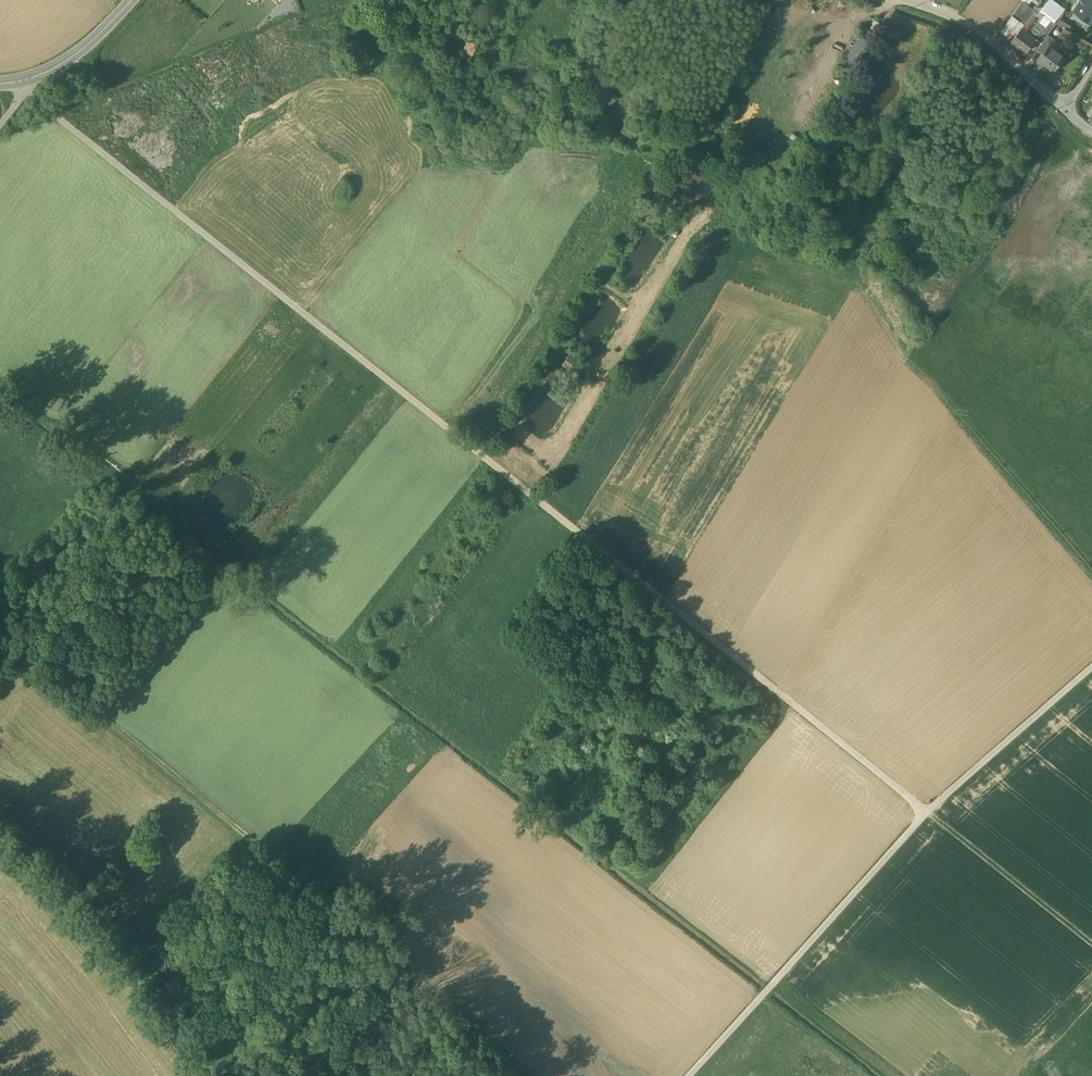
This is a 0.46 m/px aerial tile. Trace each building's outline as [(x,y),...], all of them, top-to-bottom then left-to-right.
[(1023,0),(1012,15),(1024,24),(1036,10),(1023,0)] [(1074,9),(1091,22),(1091,0),(1080,0),(1074,9)] [(1043,16),(1036,10),(1024,24),(1012,39),(1027,51),(1037,38),(1038,38),(1039,37),(1038,37),(1040,34),(1047,25),(1040,20),(1043,16)] [(1056,23),(1045,14),(1043,16),(1040,20),(1047,25),(1040,34),(1045,38),(1048,34),(1056,23)] [(1071,25),(1059,18),(1057,22),(1069,29),(1071,25)] [(877,39),(868,34),(844,74),(853,79),(877,39)] [(1045,38),(1036,49),(1043,55),(1052,43),(1053,43),(1056,39),(1048,34),(1045,38)] [(476,43),(466,38),(459,55),(468,59),(476,43)] [(1053,43),(1052,43),(1043,55),(1039,60),(1052,71),(1056,66),(1057,66),(1061,66),(1063,64),(1062,60),(1061,60),(1064,56),(1058,52),(1060,49),(1053,43)]
